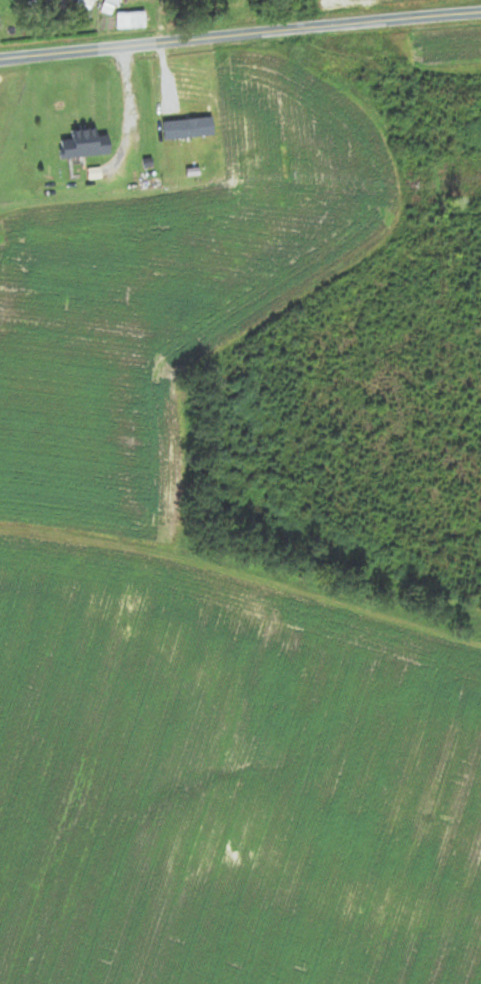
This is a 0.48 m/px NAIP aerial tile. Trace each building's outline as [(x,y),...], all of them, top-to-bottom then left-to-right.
[(77,6),(91,12),(95,0),(79,0),(77,6)] [(71,132),(71,140),(59,141),(61,160),(111,156),(109,136),(98,137),(97,130),(71,132)]
